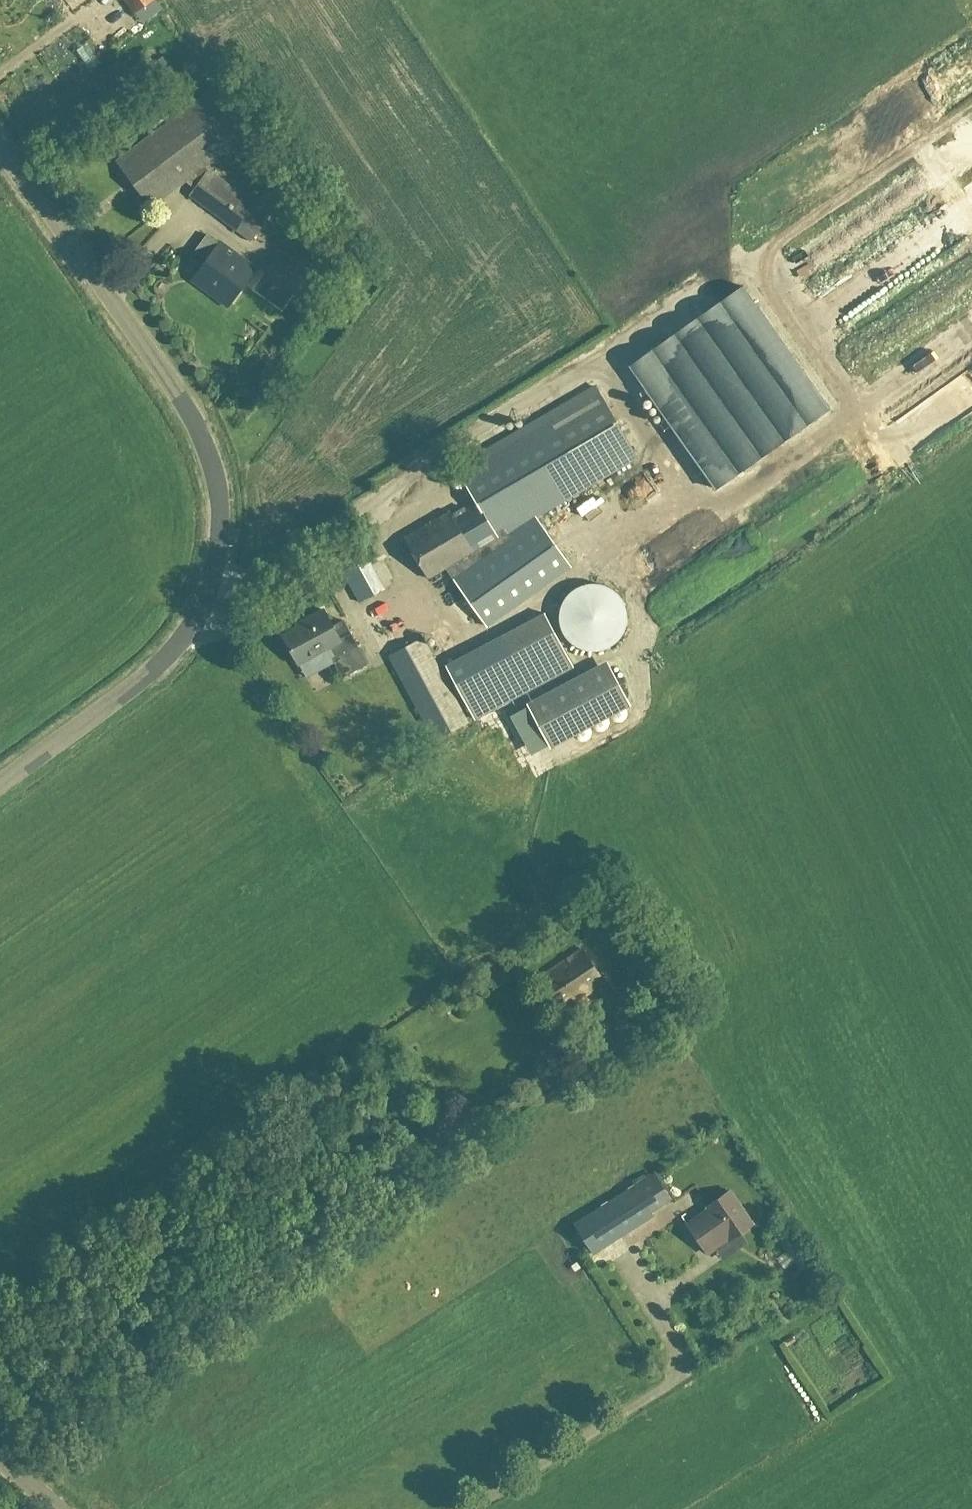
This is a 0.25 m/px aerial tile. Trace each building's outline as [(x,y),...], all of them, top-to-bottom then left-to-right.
[(154,0),(125,0),(135,14),(154,0)] [(253,240),(270,215),(203,167),(248,134),(215,90),(117,163),(150,207),(184,182),(195,189),(190,196),(253,240)] [(208,236),(195,253),(207,262),(192,281),(226,307),(255,270),(221,243),(220,245),(208,236)] [(294,296),(311,274),(279,251),(263,274),(294,296)] [(741,286),(630,367),(718,488),(829,407),(741,286)] [(506,534),(590,484),(636,457),(595,388),(457,469),(476,502),(453,515),(451,511),(405,538),(429,579),(446,569),(486,627),(571,568),(538,522),(511,541),(506,534)] [(359,604),(383,591),(365,558),(341,572),(359,604)] [(565,598),(562,604),(559,611),(559,615),(559,623),(561,630),(565,636),(571,643),(577,647),(582,649),(590,651),(595,651),(600,650),(607,648),(613,644),(618,640),(622,635),(625,629),(627,618),(626,611),(623,601),(618,594),(615,592),(611,588),(603,585),(600,584),(591,583),(585,584),(579,586),(572,590),(570,592),(565,598)] [(342,678),(367,665),(343,621),(333,627),(324,611),(304,621),(306,624),(283,636),(299,665),(330,648),(335,657),(332,658),(342,678)] [(474,720),(530,690),(573,667),(544,614),(446,666),(474,720)] [(403,649),(389,657),(435,741),(467,724),(422,639),(408,646),(407,644),(401,647),(403,649)] [(514,709),(534,755),(636,711),(617,665),(514,709)] [(563,1010),(603,982),(581,950),(541,977),(563,1010)] [(593,1255),(653,1216),(633,1186),(573,1224),(593,1255)] [(729,1241),(752,1226),(729,1192),(706,1208),(708,1210),(686,1225),(706,1254),(728,1239),(729,1241)]
